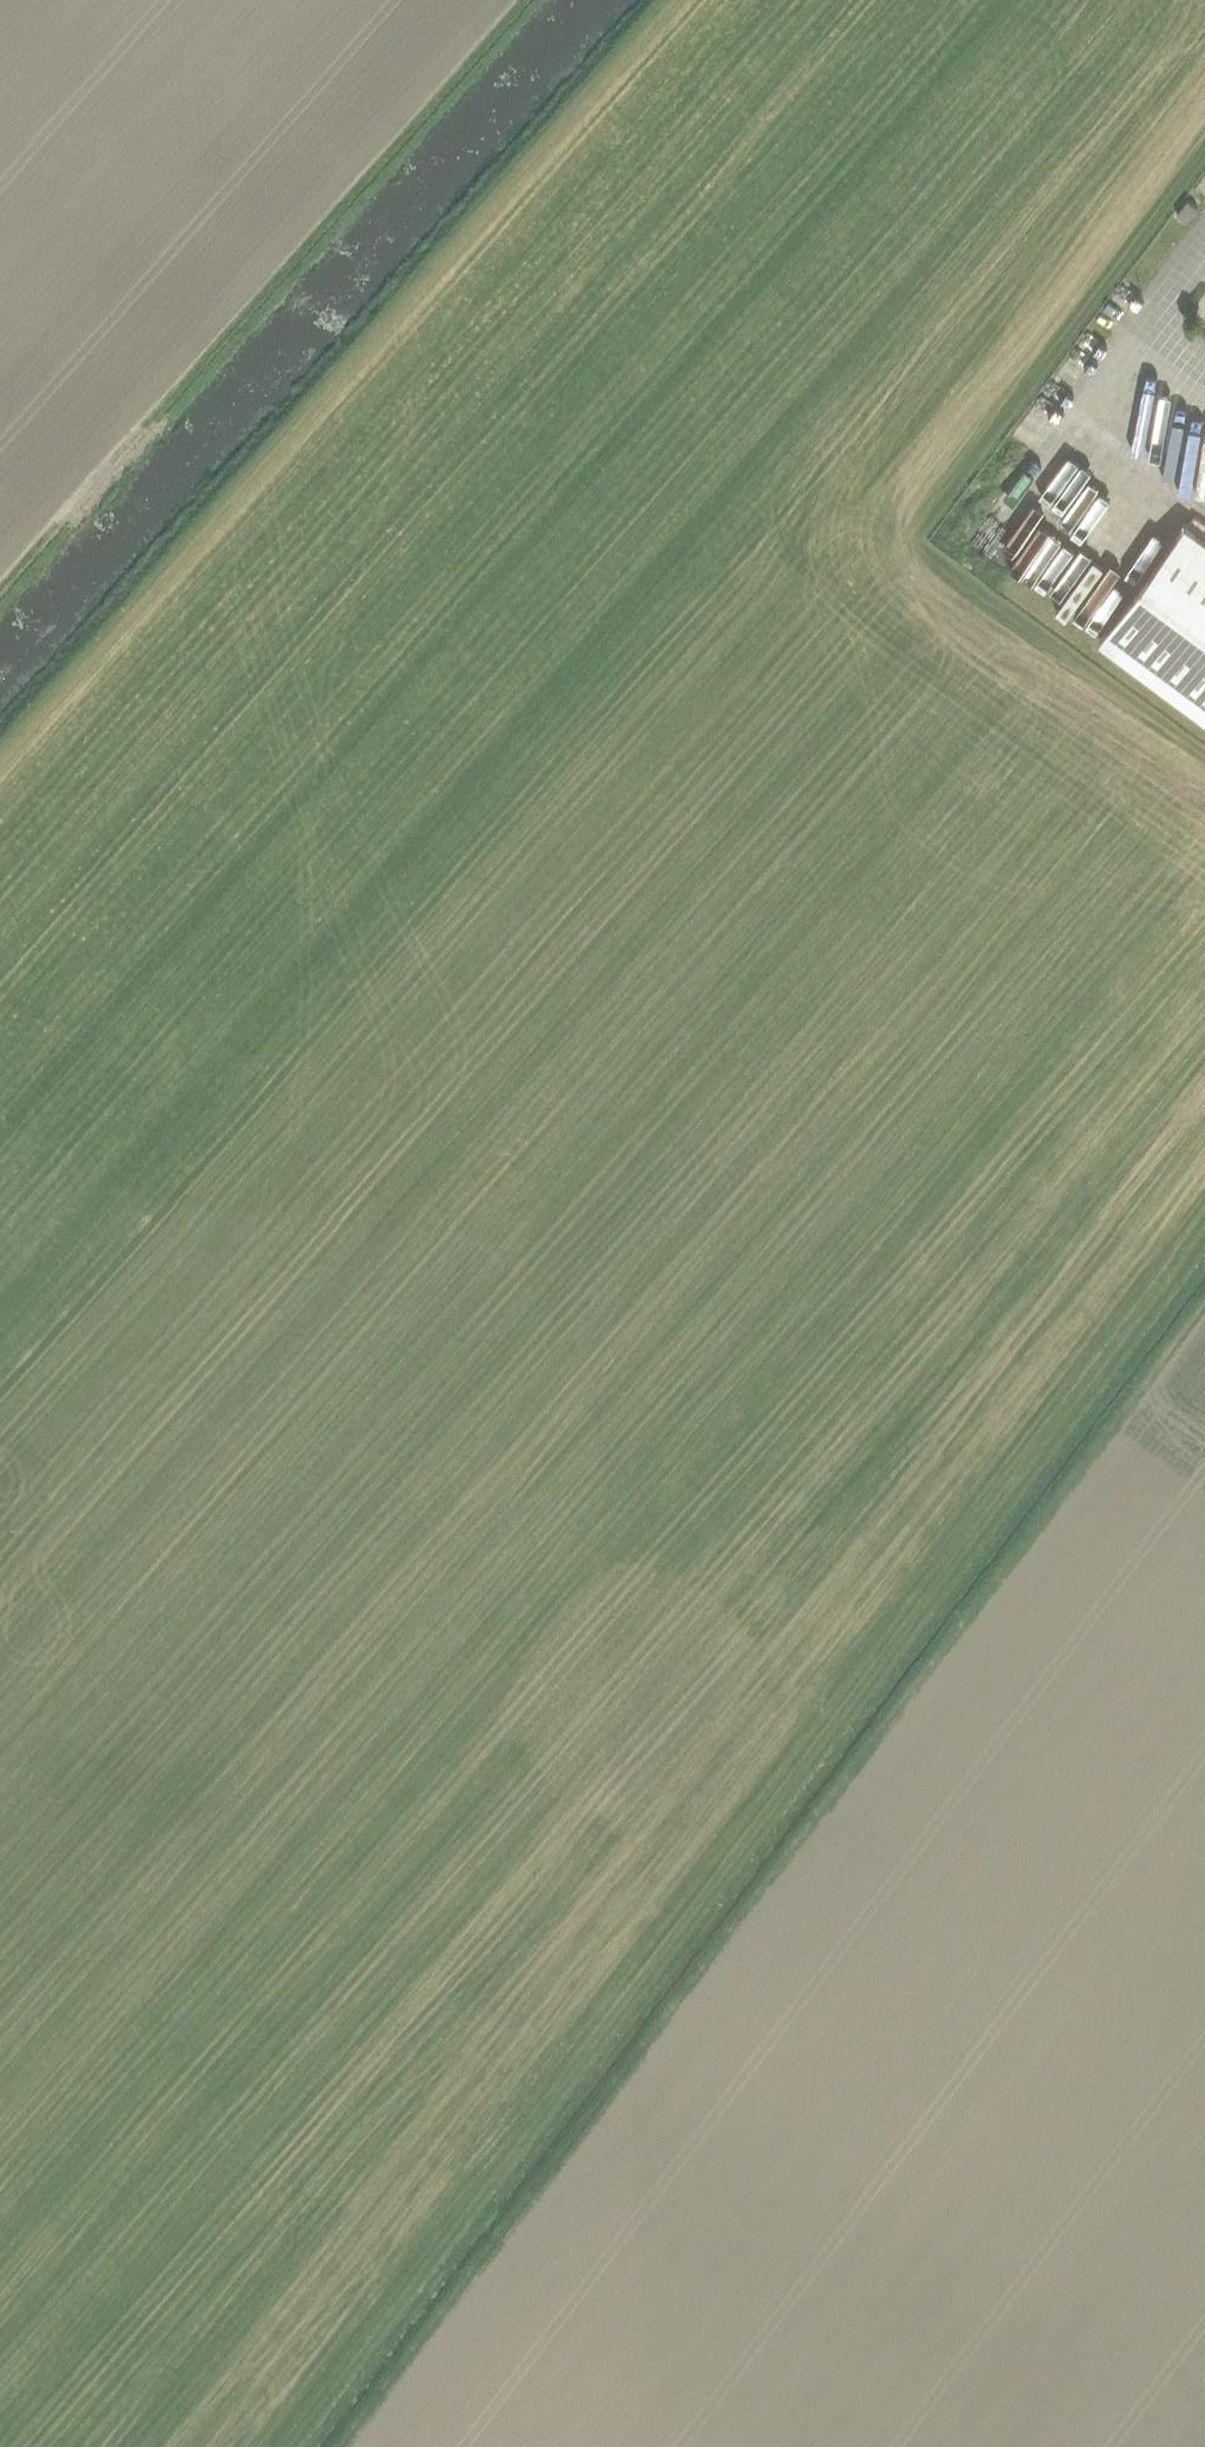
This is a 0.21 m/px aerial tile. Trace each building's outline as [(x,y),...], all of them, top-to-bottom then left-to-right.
[(1187,220),(1197,206),(1187,199),(1177,213),(1187,220)] [(1067,455),(1084,431),(1075,425),(1058,449),(1067,455)] [(1034,514),(1061,461),(1047,454),(1020,508),(1034,514)] [(1124,473),(1086,525),(1110,542),(1148,490),(1124,473)] [(1186,522),(1101,637),(1204,714),(1204,537),(1186,522)]
